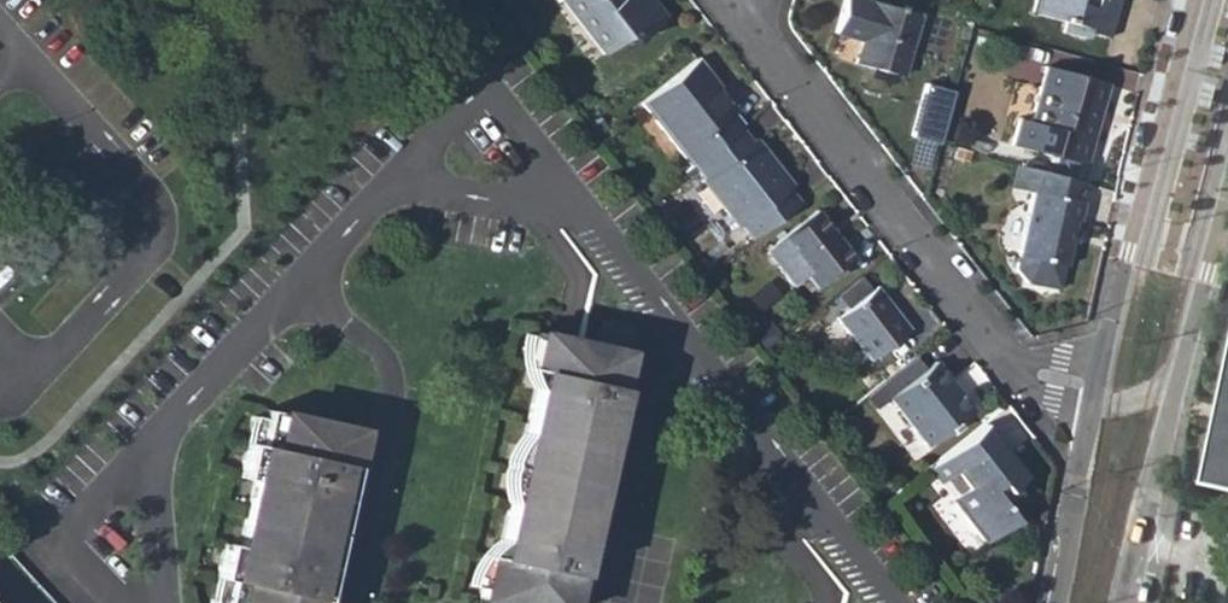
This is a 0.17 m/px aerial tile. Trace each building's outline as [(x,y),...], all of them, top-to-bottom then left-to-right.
[(588,0),(561,0),(571,14),(588,0)] [(571,14),(603,55),(625,37),(631,44),(666,16),(654,0),(588,0),(571,14)] [(873,3),(862,0),(843,0),(834,32),(862,40),(855,64),(901,78),(919,14),(873,1),(873,3)] [(1029,13),(1064,22),(1061,33),(1082,39),(1084,32),(1110,39),(1116,15),(1110,13),(1113,3),(1117,0),(1033,0),(1029,13)] [(1116,15),(1121,0),(1117,0),(1113,3),(1110,13),(1116,15)] [(710,84),(716,80),(698,58),(641,103),(690,165),(693,163),(743,123),(732,109),(734,108),(719,91),(717,92),(710,84)] [(1086,166),(1107,83),(1044,67),(1030,122),(1018,119),(1011,146),(1086,166)] [(912,132),(941,141),(956,88),(928,80),(912,132)] [(755,136),(744,122),(693,163),(704,177),(702,179),(739,227),(795,182),(757,135),(755,136)] [(1206,135),(1197,133),(1192,151),(1202,153),(1206,135)] [(1020,166),(1015,188),(1022,189),(1026,168),(1020,166)] [(1025,216),(1017,255),(1018,256),(1016,268),(1019,274),(1029,284),(1043,287),(1055,283),(1060,279),(1063,265),(1064,266),(1074,221),(1078,221),(1083,201),(1080,201),(1084,184),(1026,168),(1022,189),(1030,191),(1025,216)] [(816,289),(855,259),(816,210),(777,240),(816,289)] [(870,362),(910,330),(876,286),(836,317),(870,362)] [(504,562),(495,560),(484,602),(485,602),(577,602),(593,528),(586,526),(605,437),(612,437),(635,333),(607,326),(601,352),(540,339),(533,374),(543,377),(504,562)] [(963,419),(973,411),(934,361),(889,398),(927,447),(934,441),(945,455),(973,433),(963,419)] [(239,545),(224,541),(213,581),(226,585),(221,602),(322,602),(330,572),(317,568),(332,506),(344,508),(362,437),(262,412),(254,448),(244,445),(236,480),(255,484),(239,545)] [(1013,485),(1023,477),(982,425),(973,433),(945,455),(928,468),(938,484),(945,478),(957,493),(950,498),(986,544),(1015,522),(1002,504),(1009,499),(1011,501),(1020,495),(1013,485)]
